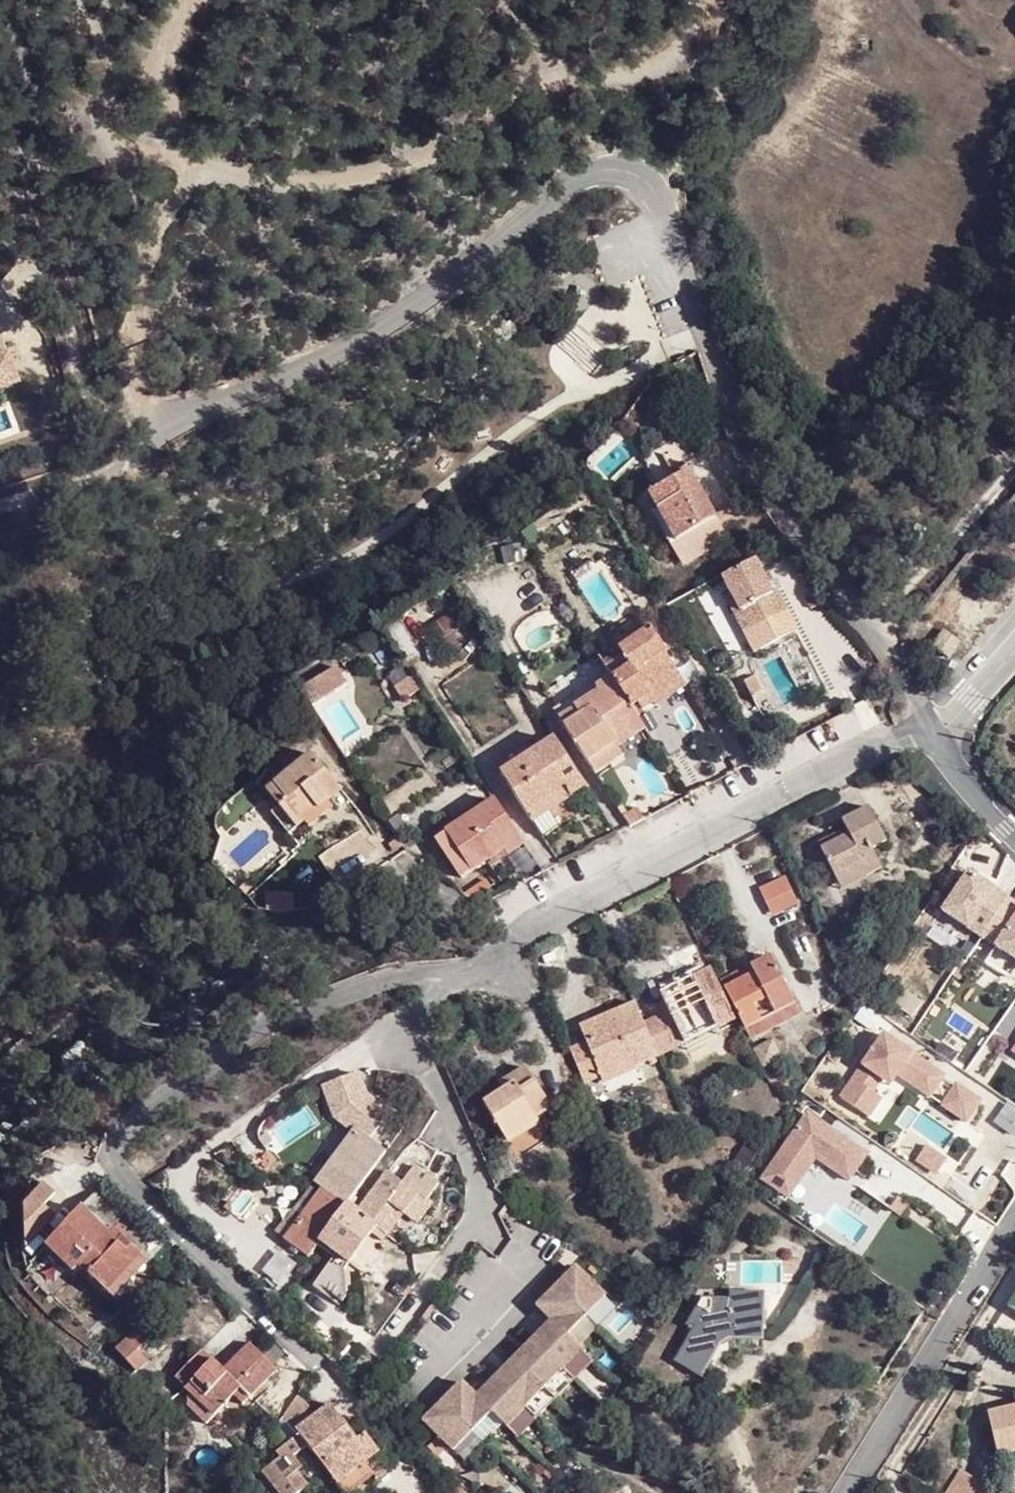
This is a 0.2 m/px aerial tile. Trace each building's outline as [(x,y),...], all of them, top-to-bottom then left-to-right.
[(13,378),(2,346),(0,347),(0,383),(13,378)] [(652,494),(683,553),(721,533),(690,474),(652,494)] [(683,553),(652,494),(646,497),(676,557),(683,553)] [(754,560),(719,578),(729,597),(748,632),(786,612),(789,611),(779,593),(773,596),(765,581),(754,560)] [(773,596),(779,593),(772,578),(765,581),(773,596)] [(741,636),(748,632),(729,597),(722,600),(741,636)] [(748,632),(741,636),(751,656),(797,632),(786,612),(748,632)] [(649,629),(598,661),(609,677),(630,710),(637,706),(651,697),(645,687),(671,669),(663,656),(666,654),(649,629)] [(949,656),(959,640),(944,630),(933,646),(949,656)] [(684,689),(671,669),(645,687),(651,697),(637,706),(641,713),(655,703),(657,707),(684,689)] [(410,677),(406,670),(388,682),(393,689),(410,677)] [(304,700),(314,716),(349,692),(338,676),(304,700)] [(415,684),(410,677),(393,689),(397,696),(415,684)] [(589,767),(617,750),(644,731),(630,710),(609,677),(594,688),(597,693),(558,719),(589,767)] [(597,693),(594,688),(592,685),(552,711),(558,719),(597,693)] [(567,802),(585,791),(551,740),(538,748),(499,775),(526,816),(562,794),(567,802)] [(499,775),(538,748),(534,741),(494,767),(499,775)] [(617,750),(589,767),(596,775),(623,758),(617,750)] [(303,824),(328,804),(341,793),(310,755),(263,793),(277,810),(295,831),(303,824)] [(493,802),(488,794),(470,806),(441,826),(438,821),(425,830),(458,881),(471,872),(444,833),(493,802)] [(562,794),(526,816),(532,824),(567,802),(562,794)] [(441,826),(470,806),(467,801),(438,821),(441,826)] [(504,852),(507,857),(523,847),(493,802),(444,833),(471,872),(488,861),(504,852)] [(328,804),(303,824),(308,829),(332,809),(328,804)] [(869,852),(885,844),(867,807),(840,821),(844,829),(848,836),(820,851),(839,891),(878,870),(869,852)] [(295,831),(277,810),(270,817),(287,837),(295,831)] [(848,836),(844,829),(816,843),(820,851),(848,836)] [(504,852),(488,861),(492,867),(507,857),(504,852)] [(965,873),(940,909),(1014,959),(1014,906),(965,873)] [(256,897),(284,889),(280,874),(252,883),(256,897)] [(792,892),(785,877),(758,889),(765,904),(792,892)] [(792,892),(765,904),(771,917),(797,906),(792,892)] [(744,1031),(794,1006),(770,956),(749,967),(753,974),(723,990),(744,1031)] [(753,974),(749,967),(720,982),(723,990),(753,974)] [(656,1056),(682,1044),(716,1029),(735,1020),(710,969),(659,992),(668,1012),(672,1022),(647,1034),(656,1056)] [(647,1034),(642,1023),(634,1004),(578,1027),(585,1044),(588,1053),(572,1059),(583,1086),(599,1079),(600,1081),(633,1066),(656,1056),(647,1034)] [(749,1041),(799,1016),(794,1006),(744,1031),(749,1041)] [(668,1012),(642,1023),(647,1034),(672,1022),(668,1012)] [(1003,1045),(1014,1053),(1014,1027),(1003,1045)] [(720,1036),(716,1029),(682,1044),(686,1052),(720,1036)] [(941,1076),(879,1035),(838,1096),(868,1115),(878,1099),(870,1093),(879,1080),(886,1085),(894,1073),(928,1095),(941,1076)] [(568,1050),(572,1059),(588,1053),(585,1044),(568,1050)] [(636,1074),(633,1066),(600,1081),(603,1087),(636,1074)] [(515,1085),(500,1093),(481,1104),(516,1160),(548,1140),(535,1120),(551,1111),(525,1068),(509,1077),(515,1085)] [(515,1085),(509,1077),(495,1086),(500,1093),(515,1085)] [(354,1078),(319,1091),(332,1121),(351,1134),(362,1143),(382,1115),(358,1099),(354,1078)] [(978,1102),(953,1085),(940,1104),(965,1121),(978,1102)] [(862,1157),(831,1135),(804,1116),(759,1178),(786,1198),(814,1159),(844,1181),(862,1157)] [(347,1203),(382,1156),(362,1143),(351,1134),(313,1187),(318,1192),(321,1194),(326,1189),(347,1203)] [(915,1163),(934,1175),(944,1159),(926,1147),(915,1163)] [(416,1169),(401,1188),(383,1175),(355,1213),(371,1225),(374,1229),(386,1237),(404,1212),(419,1193),(428,1200),(440,1186),(416,1169)] [(4,1230),(25,1250),(54,1219),(43,1210),(55,1198),(44,1187),(4,1230)] [(321,1194),(318,1192),(282,1241),(307,1260),(313,1251),(318,1244),(316,1243),(332,1222),(344,1207),(347,1203),(326,1189),(321,1194)] [(905,1205),(885,1192),(878,1204),(898,1216),(905,1205)] [(419,1193),(404,1212),(421,1223),(432,1204),(428,1200),(419,1193)] [(105,1294),(139,1257),(85,1205),(45,1250),(73,1275),(78,1269),(105,1294)] [(386,1237),(374,1229),(371,1225),(355,1213),(344,1207),(332,1222),(316,1243),(318,1244),(348,1265),(370,1235),(381,1243),(386,1237)] [(113,1302),(148,1265),(139,1257),(105,1294),(113,1302)] [(567,1277),(556,1288),(587,1317),(605,1297),(575,1268),(567,1277)] [(561,1272),(550,1282),(556,1288),(567,1277),(561,1272)] [(540,1293),(545,1298),(556,1288),(550,1282),(540,1293)] [(587,1317),(556,1288),(545,1298),(537,1307),(551,1321),(567,1336),(587,1317)] [(729,1341),(762,1342),(764,1295),(729,1293),(729,1301),(701,1301),(686,1327),(692,1330),(673,1363),(702,1379),(721,1346),(729,1341)] [(1014,1312),(1014,1295),(1007,1307),(1014,1312)] [(605,1297),(587,1317),(597,1327),(615,1307),(605,1297)] [(587,1317),(567,1336),(571,1340),(578,1347),(597,1327),(587,1317)] [(551,1321),(533,1340),(553,1359),(571,1340),(567,1336),(551,1321)] [(533,1340),(513,1360),(543,1389),(562,1370),(553,1359),(533,1340)] [(571,1340),(553,1359),(562,1370),(574,1381),(593,1362),(578,1347),(571,1340)] [(148,1364),(127,1341),(114,1352),(135,1376),(148,1364)] [(241,1407),(275,1372),(247,1344),(232,1359),(238,1365),(227,1376),(221,1370),(201,1352),(174,1379),(212,1418),(231,1398),(241,1407)] [(238,1365),(232,1359),(221,1370),(227,1376),(238,1365)] [(513,1360),(494,1379),(525,1408),(543,1389),(513,1360)] [(562,1370),(543,1389),(554,1400),(574,1381),(562,1370)] [(494,1379),(476,1398),(492,1414),(504,1425),(506,1428),(525,1408),(494,1379)] [(451,1392),(441,1403),(473,1433),(492,1414),(476,1398),(460,1383),(451,1392)] [(445,1386),(435,1397),(441,1403),(451,1392),(445,1386)] [(543,1389),(525,1408),(536,1419),(554,1400),(543,1389)] [(425,1408),(431,1413),(441,1403),(435,1397),(425,1408)] [(295,1432),(314,1416),(300,1400),(285,1420),(295,1432)] [(431,1413),(423,1422),(454,1454),(473,1433),(441,1403),(431,1413)] [(336,1486),(378,1453),(370,1442),(362,1448),(356,1440),(329,1405),(314,1416),(295,1432),(301,1439),(307,1447),(336,1486)] [(525,1408),(506,1428),(516,1439),(536,1419),(525,1408)] [(985,1418),(994,1459),(1014,1454),(1014,1410),(985,1418)] [(492,1414),(473,1433),(484,1444),(504,1425),(492,1414)] [(473,1433),(454,1454),(465,1463),(484,1444),(473,1433)] [(362,1448),(370,1442),(363,1434),(356,1440),(362,1448)] [(301,1439),(278,1458),(281,1463),(264,1477),(276,1492),(303,1492),(307,1490),(296,1475),(302,1470),(293,1458),(307,1447),(301,1439)] [(387,1465),(378,1453),(336,1486),(342,1492),(350,1492),(387,1465)] [(946,1492),(991,1492),(992,1491),(960,1472),(946,1492)]
